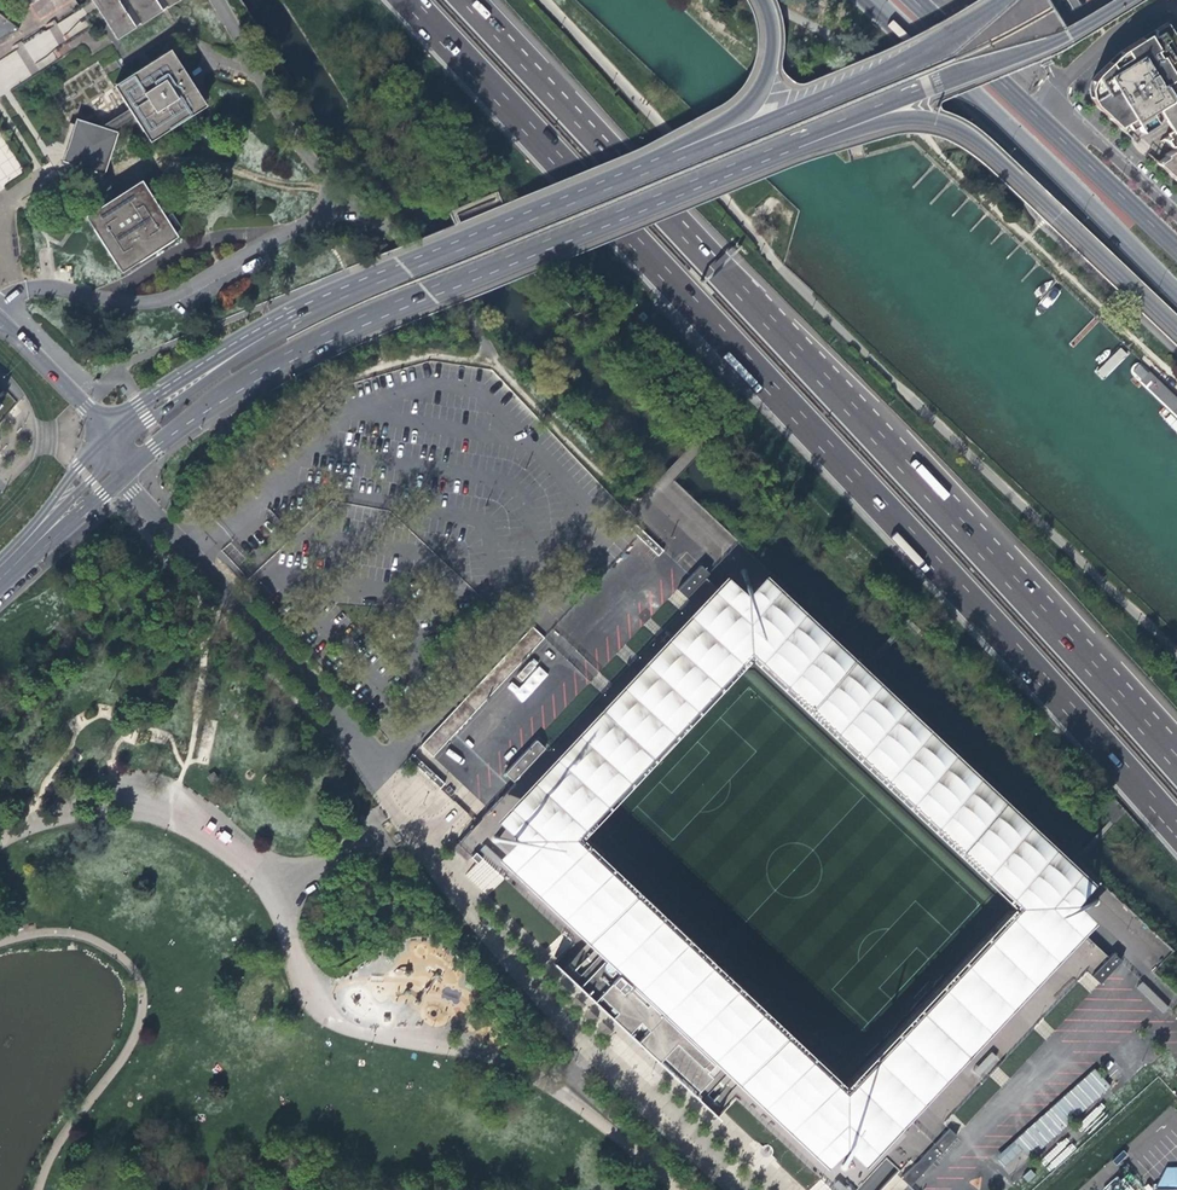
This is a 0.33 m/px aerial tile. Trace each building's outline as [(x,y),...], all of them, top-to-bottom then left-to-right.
[(35,10),(38,18),(39,19),(41,20),(43,21),(44,21),(46,19),(76,0),(27,0),(35,10)] [(95,7),(111,34),(115,39),(176,0),(90,0),(95,7)] [(81,9),(56,24),(61,33),(87,18),(81,9)] [(20,28),(0,11),(0,39),(20,28)] [(1162,24),(1117,51),(1093,74),(1089,80),(1086,90),(1087,99),(1094,107),(1100,114),(1115,127),(1121,133),(1132,126),(1136,132),(1146,127),(1146,125),(1151,122),(1155,120),(1156,119),(1154,116),(1164,110),(1170,106),(1167,101),(1164,96),(1173,90),(1168,82),(1170,80),(1176,76),(1172,69),(1176,66),(1176,58),(1172,50),(1176,47),(1162,24)] [(207,103),(170,46),(113,82),(129,106),(135,115),(149,138),(159,133),(207,103)] [(129,106),(99,125),(111,129),(135,115),(129,106)] [(75,165),(102,173),(107,159),(115,130),(111,129),(99,125),(73,117),(59,161),(75,165)] [(1169,139),(1161,144),(1166,151),(1168,150),(1171,154),(1162,159),(1164,162),(1157,166),(1176,186),(1176,134),(1169,139)] [(107,159),(102,173),(117,195),(127,188),(119,177),(107,159)] [(117,195),(88,213),(89,215),(87,216),(120,269),(122,268),(123,270),(175,237),(174,235),(176,234),(143,181),(141,183),(139,181),(127,188),(117,195)] [(1049,225),(1047,226),(1053,232),(1062,223),(1057,218),(1049,225)] [(635,523),(629,529),(658,556),(663,550),(635,523)] [(726,564),(493,812),(510,828),(575,826),(745,641),(743,581),(726,564)] [(685,598),(709,573),(700,565),(677,590),(685,598)] [(1087,878),(756,568),(743,581),(745,641),(1010,892),(1073,892),(1087,878)] [(532,626),(420,745),(432,756),(544,638),(532,626)] [(529,676),(518,687),(512,682),(506,688),(523,702),(548,674),(532,659),(522,670),(529,676)] [(535,740),(504,773),(513,781),(544,748),(535,740)] [(412,753),(408,758),(440,788),(444,783),(412,753)] [(490,835),(476,823),(457,843),(477,862),(482,857),(475,851),(490,835)] [(575,826),(510,828),(506,833),(492,852),(588,940),(718,1060),(824,1158),(841,1139),(841,1074),(575,826)] [(1010,892),(841,1074),(841,1139),(862,1157),(1090,912),(1072,892),(1010,892)] [(718,1060),(588,940),(557,967),(671,1068),(692,1087),(718,1060)] [(1112,952),(1090,975),(1099,983),(1120,960),(1112,952)] [(980,1078),(999,1060),(992,1053),(973,1070),(980,1078)] [(1095,1069),(992,1155),(1008,1174),(1038,1149),(1111,1088),(1095,1069)] [(947,1127),(900,1177),(908,1185),(956,1135),(947,1127)]
